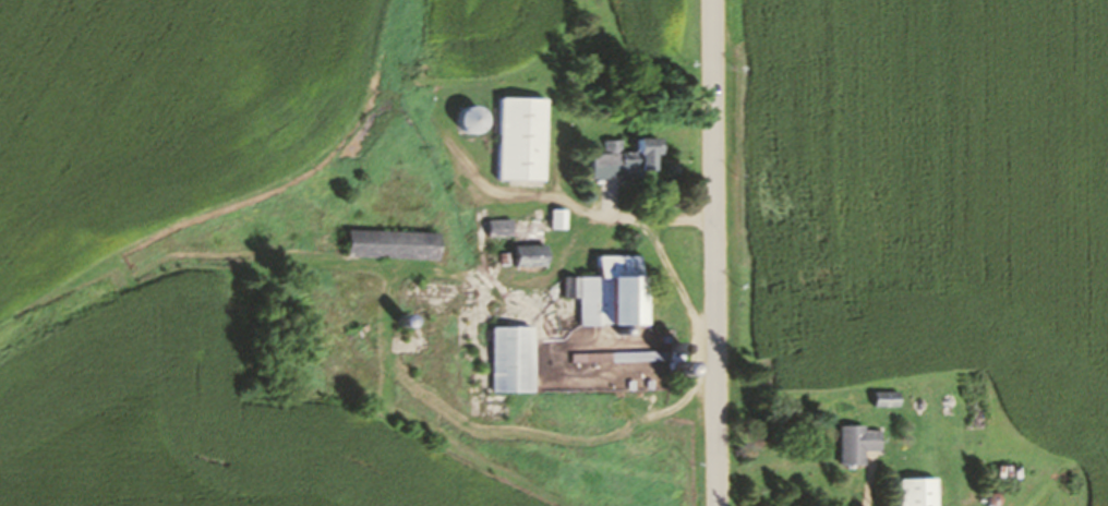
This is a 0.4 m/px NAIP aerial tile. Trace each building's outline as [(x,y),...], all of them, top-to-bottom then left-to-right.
[(543,180),(543,98),(497,98),(497,180),(543,180)] [(480,133),(483,108),(463,106),(460,131),(480,133)] [(658,172),(658,139),(635,138),(635,151),(618,151),(619,140),(601,140),(601,153),(589,153),(588,178),(640,179),(640,171),(658,172)] [(564,210),(551,210),(551,229),(564,229),(564,210)] [(487,237),(511,236),(510,220),(487,220),(487,237)] [(437,259),(438,232),(345,230),(345,258),(437,259)] [(545,267),(545,246),(515,246),(515,267),(545,267)] [(578,325),(643,325),(643,256),(597,256),(597,277),(562,277),(562,298),(578,298),(578,325)] [(532,391),(532,327),(491,327),(491,391),(532,391)] [(899,392),(872,392),(872,406),(899,406),(899,392)] [(965,397),(965,428),(983,428),(983,397),(965,397)] [(838,427),(838,465),(862,465),(862,449),(880,449),(880,427),(838,427)] [(936,478),(899,478),(899,505),(936,505),(936,478)]
